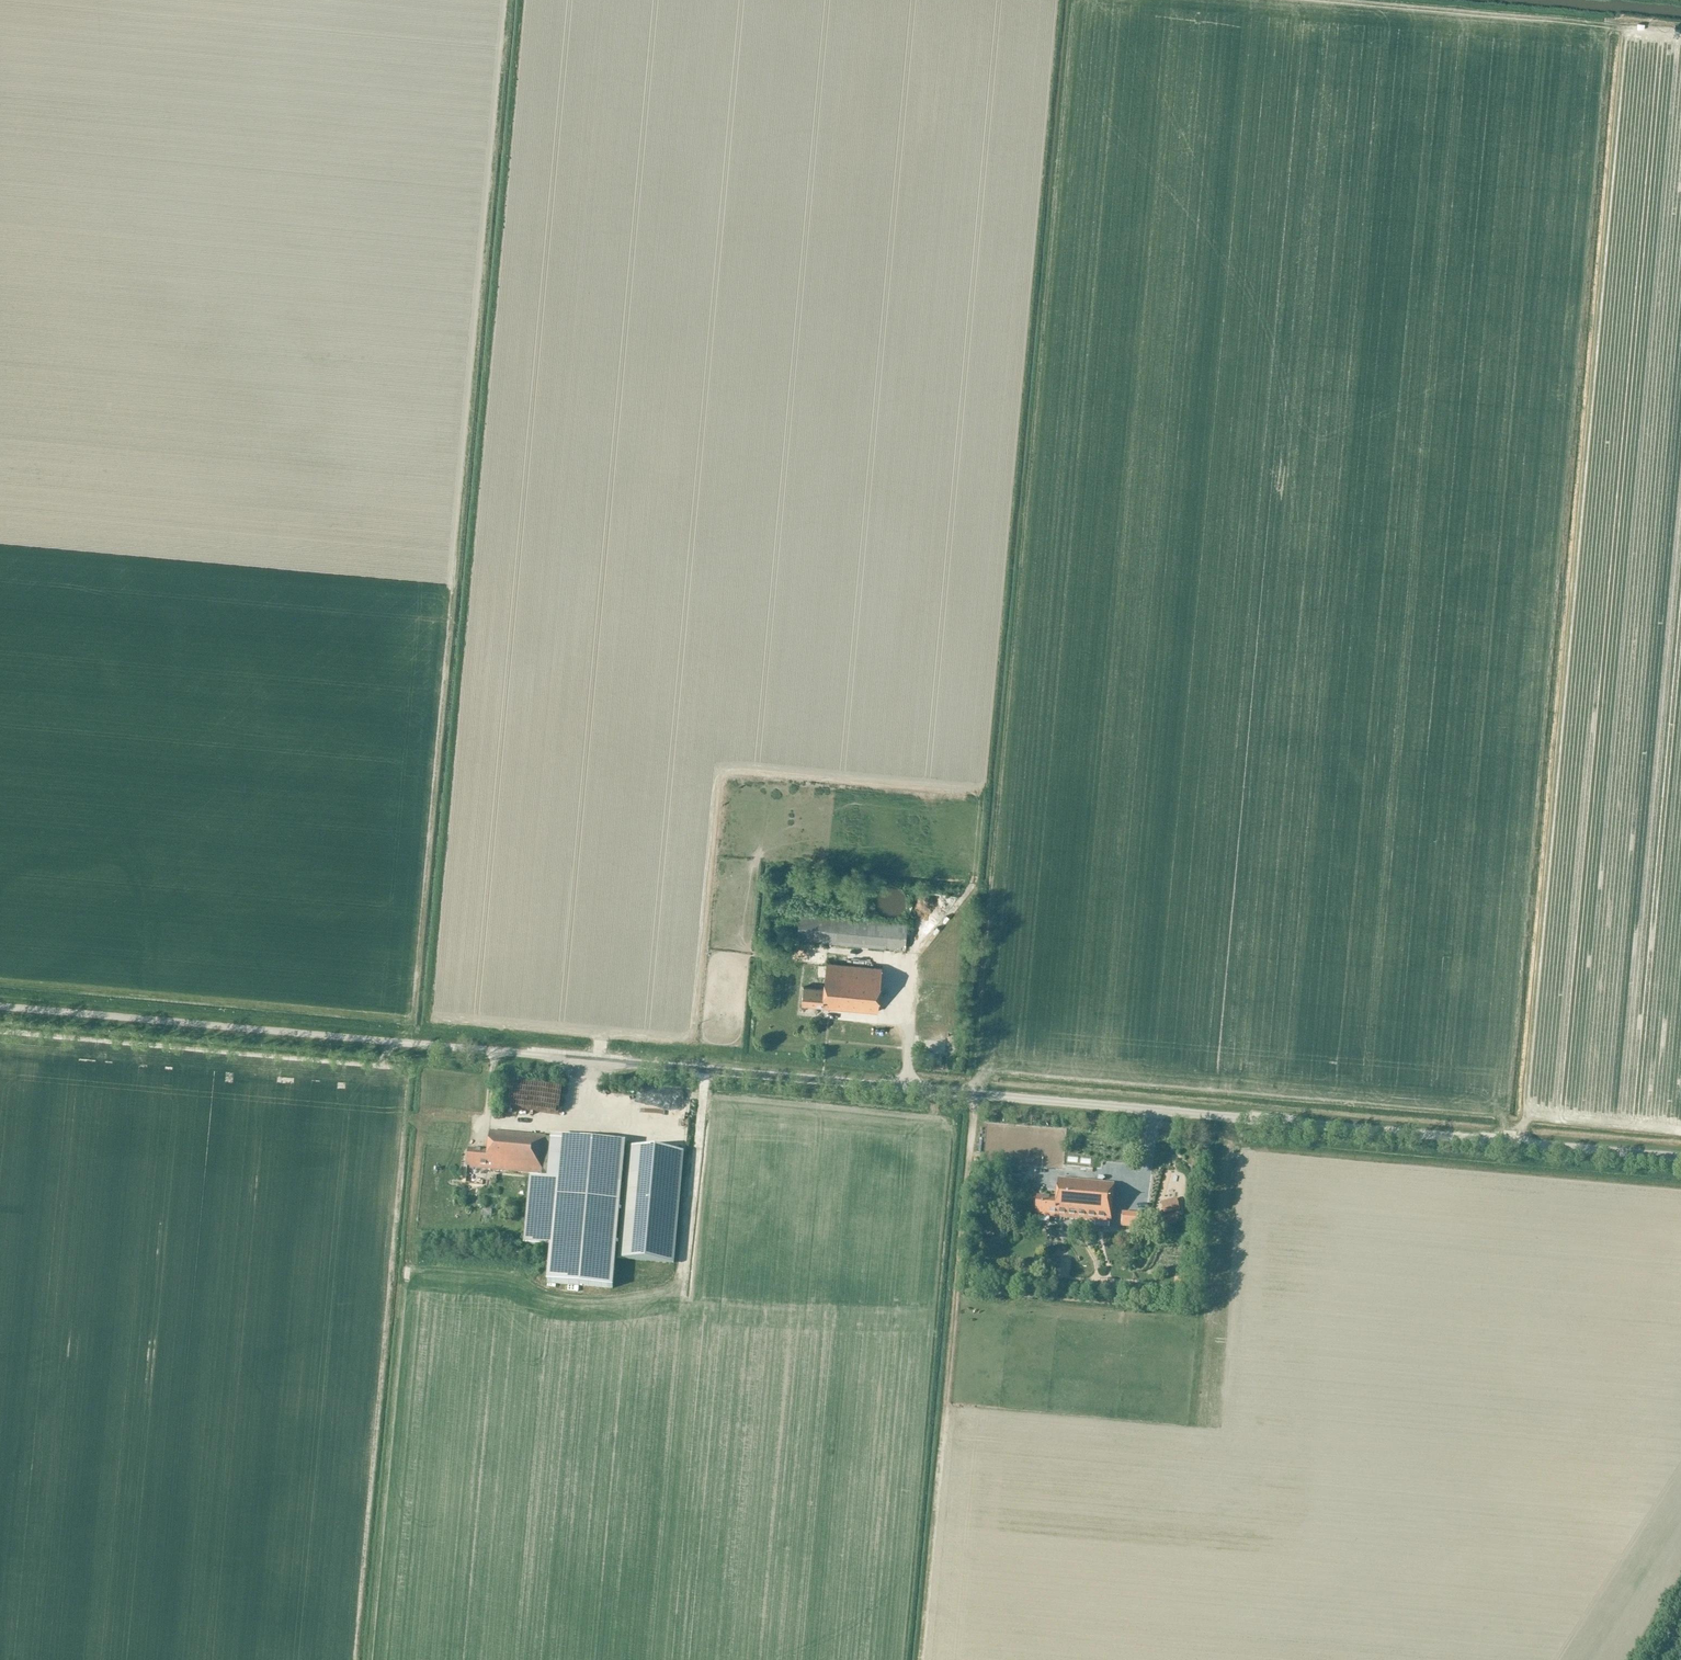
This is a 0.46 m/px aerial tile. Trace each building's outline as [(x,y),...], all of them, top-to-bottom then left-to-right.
[(903,902),(903,899),(902,896),(901,893),(899,891),(897,889),(893,887),(890,886),(888,886),(884,886),(881,887),(878,889),(876,891),(874,894),(872,896),(871,899),(871,902),(871,905),(872,908),(873,910),(875,912),(877,914),(880,916),(883,917),(885,918),(889,918),(892,917),(895,916),(898,914),(899,912),(902,909),(903,905),(903,902)] [(798,941),(906,949),(908,922),(800,912),(798,941)] [(803,987),(802,1004),(803,1004),(878,1011),(882,969),(856,966),(843,965),(827,963),(824,989),(803,987)] [(552,1137),(552,1138),(487,1132),(484,1152),(469,1151),(468,1170),(548,1176),(548,1179),(531,1178),(525,1246),(552,1248),(548,1283),(614,1289),(616,1260),(674,1265),(684,1152),(627,1147),(627,1144),(552,1137)] [(1010,1151),(1009,1165),(1057,1166),(1058,1152),(1010,1151)] [(1038,1200),(1036,1217),(1039,1217),(1039,1222),(1049,1223),(1049,1218),(1074,1220),(1095,1222),(1094,1226),(1109,1227),(1109,1223),(1111,1223),(1115,1184),(1060,1178),(1056,1202),(1038,1200)] [(1176,1200),(1161,1204),(1164,1215),(1179,1211),(1176,1200)] [(1122,1226),(1136,1228),(1137,1216),(1123,1214),(1122,1226)] [(1187,1281),(1176,1280),(1175,1295),(1186,1296),(1187,1281)] [(1101,1285),(1101,1295),(1112,1296),(1113,1286),(1101,1285)]
